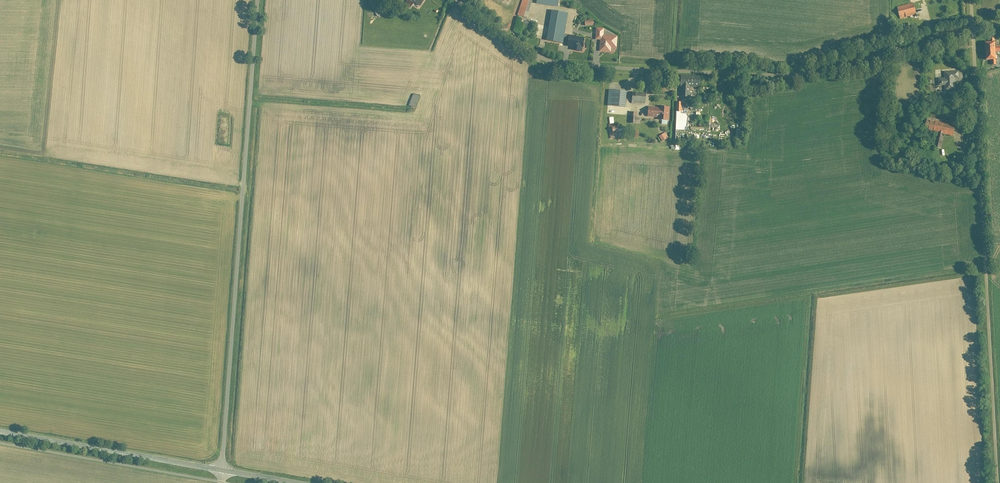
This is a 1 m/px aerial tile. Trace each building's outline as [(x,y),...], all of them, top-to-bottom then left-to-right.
[(376,17),(384,13),(383,12),(376,0),(366,0),(376,17)] [(405,5),(410,8),(414,2),(420,6),(424,0),(408,0),(405,5)] [(519,16),(527,19),(533,0),(524,0),(519,16)] [(535,5),(558,10),(560,0),(536,0),(535,5)] [(896,9),(898,20),(915,16),(912,5),(896,9)] [(567,14),(552,11),(547,41),(562,44),(563,40),(568,41),(569,37),(563,36),(567,14)] [(568,41),(567,46),(572,47),(572,50),(582,52),(584,39),(569,37),(568,41)] [(615,47),(616,38),(601,37),(600,51),(609,52),(610,47),(615,47)] [(996,65),(995,53),(999,52),(999,47),(994,48),(994,38),(990,38),(990,43),(985,44),(986,60),(991,60),(992,66),(996,65)] [(937,87),(942,87),(943,93),(955,91),(954,80),(958,80),(957,72),(953,72),(953,71),(941,73),(942,79),(936,80),(937,87)] [(700,77),(681,76),(680,98),(687,99),(688,89),(700,90),(700,77)] [(628,107),(628,94),(612,93),(611,106),(628,107)] [(650,95),(633,94),(633,103),(649,104),(650,95)] [(419,100),(413,97),(409,107),(415,110),(419,100)] [(676,105),(676,116),(675,127),(687,127),(688,116),(680,116),(681,105),(676,105)] [(667,121),(668,108),(659,107),(659,109),(648,107),(647,117),(659,118),(658,120),(667,121)] [(636,114),(626,114),(625,124),(638,125),(638,120),(635,119),(636,114)] [(926,119),(924,129),(936,133),(932,148),(940,150),(944,135),(952,137),(955,127),(926,119)] [(955,156),(952,168),(964,170),(967,158),(955,156)]
